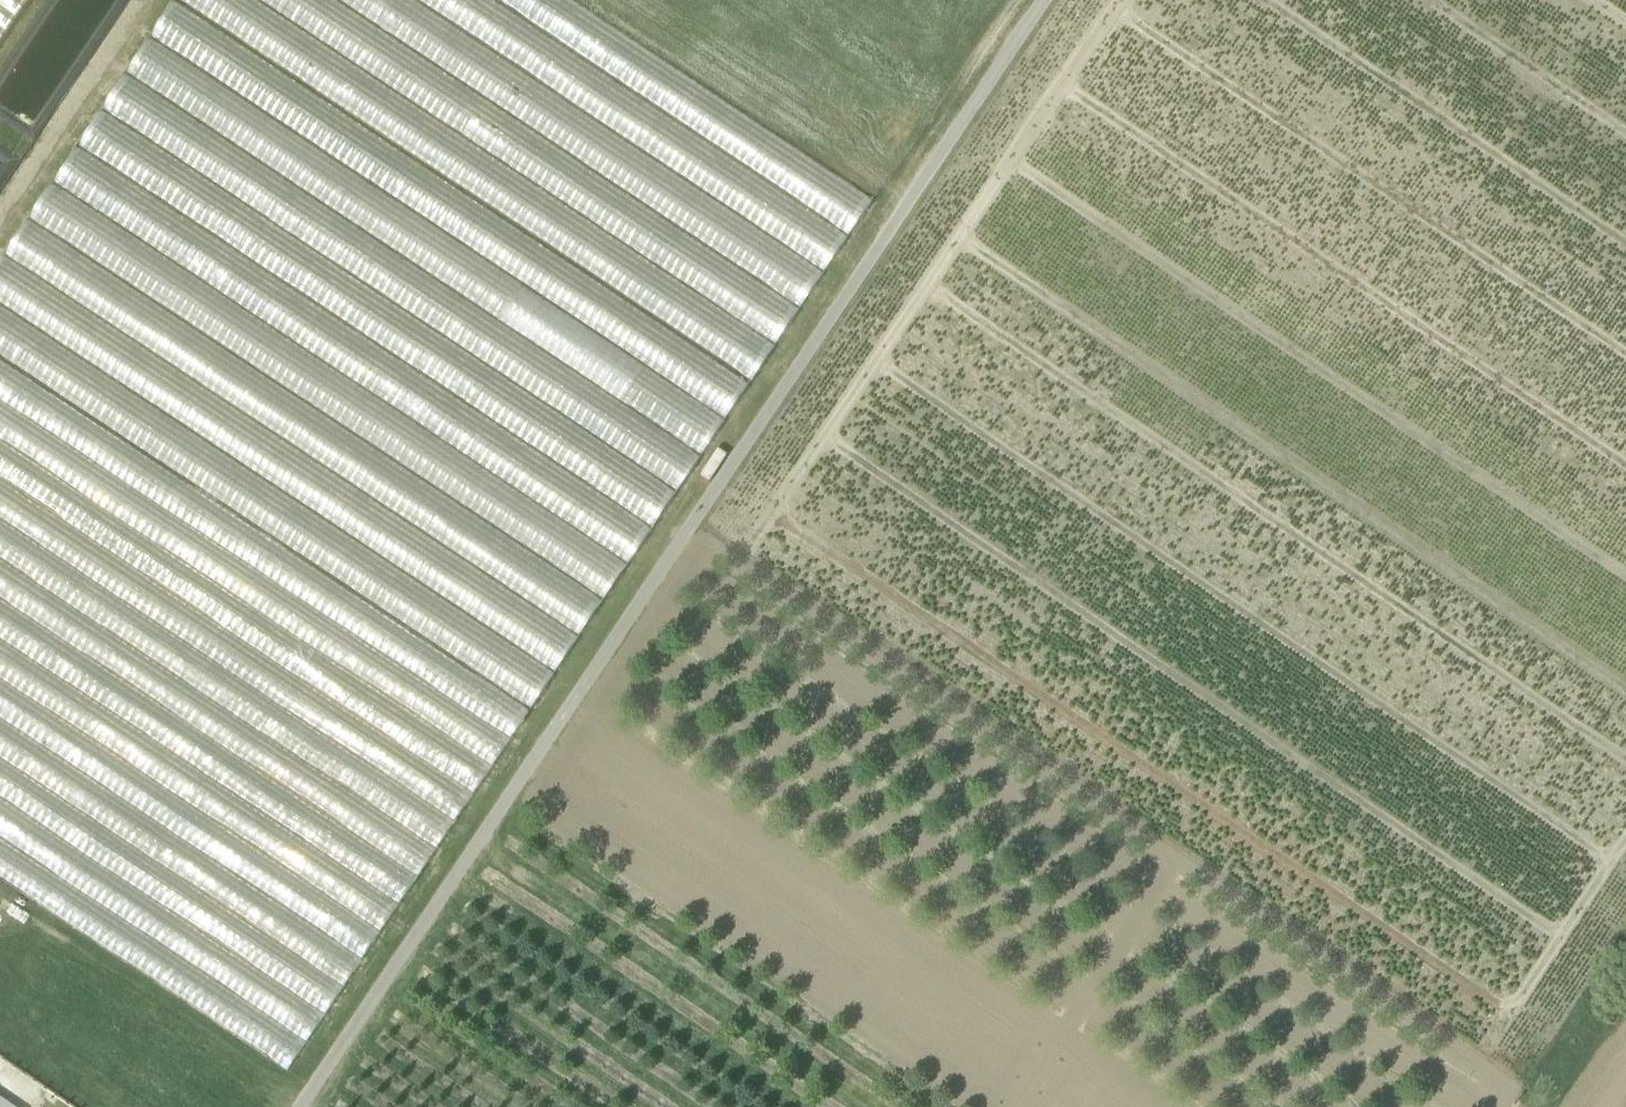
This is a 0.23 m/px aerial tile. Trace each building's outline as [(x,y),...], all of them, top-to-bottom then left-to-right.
[(29,0),(0,0),(0,43),(29,0)]
